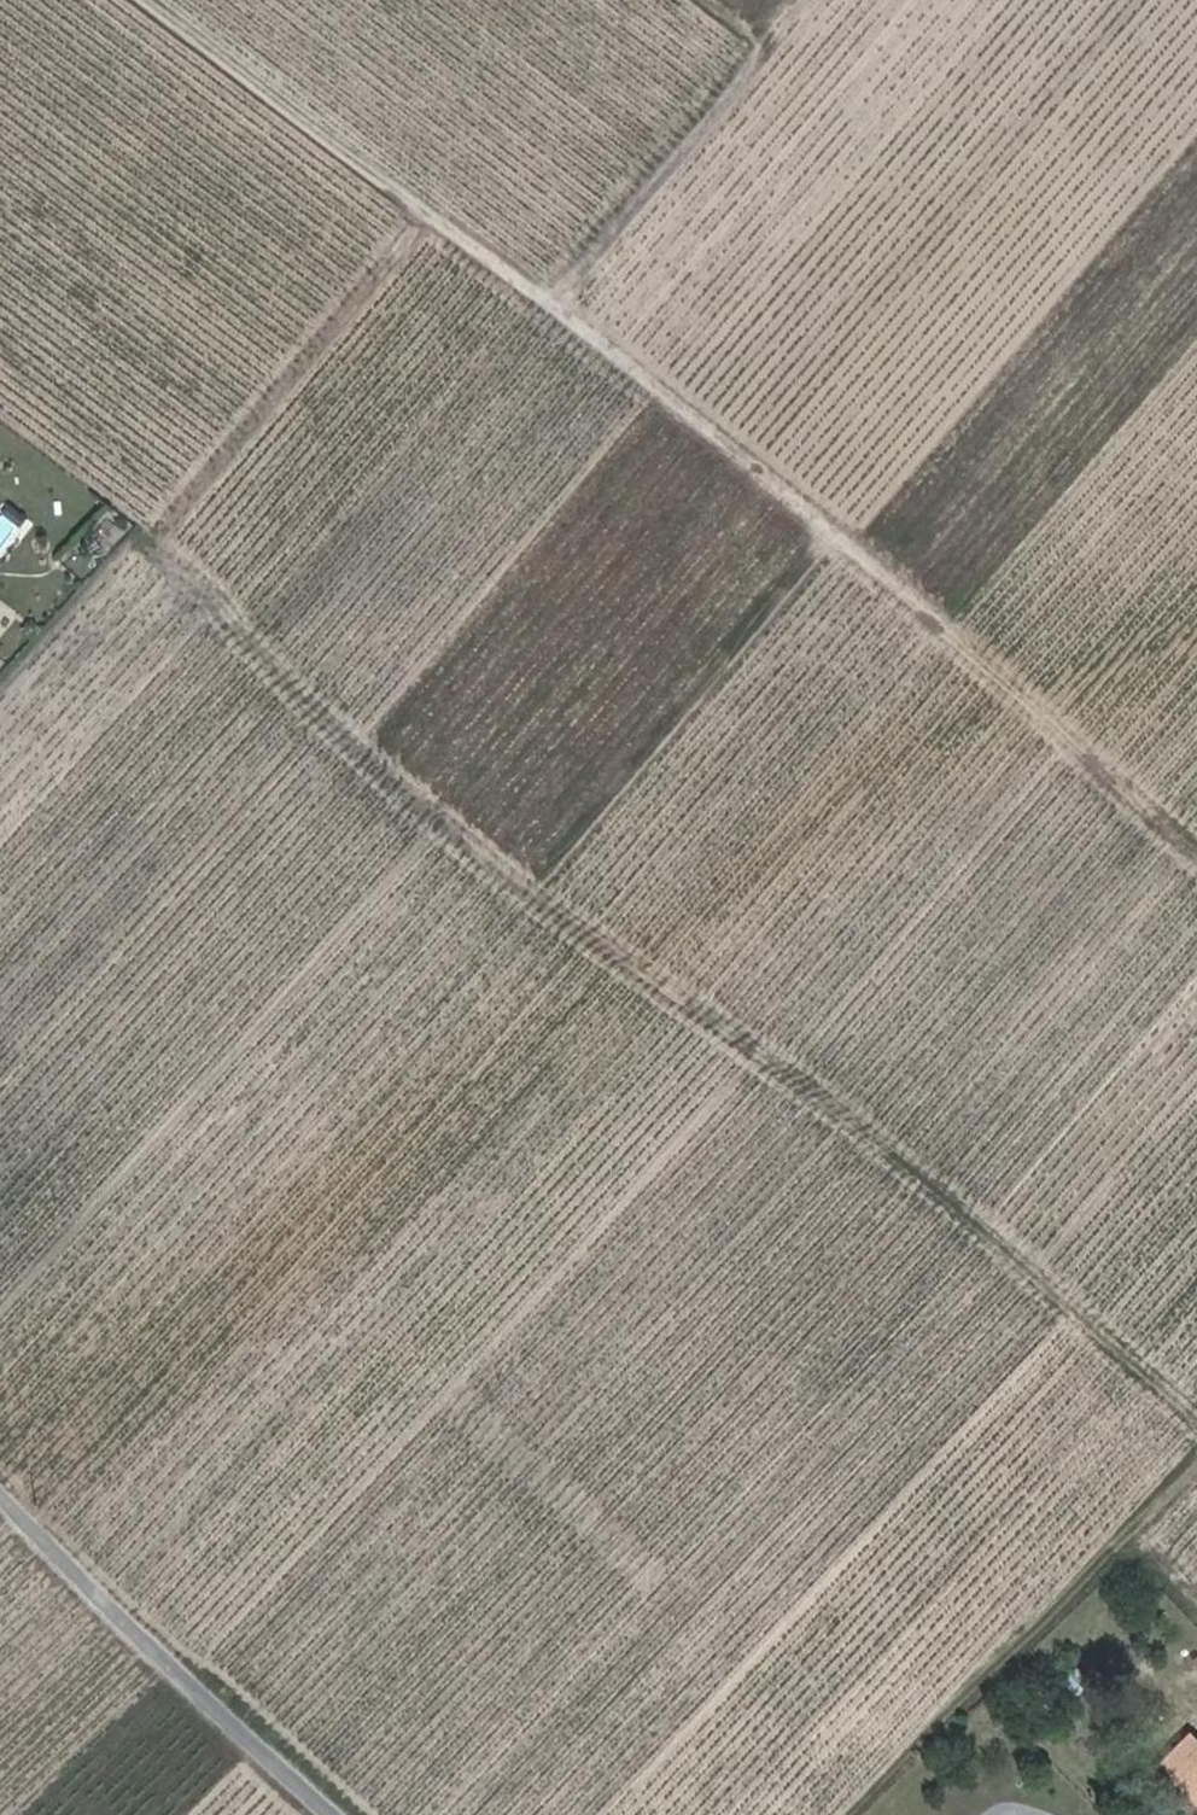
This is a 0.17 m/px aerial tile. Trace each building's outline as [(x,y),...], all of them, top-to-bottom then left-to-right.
[(1196,1764),(1196,1734),(1193,1730),(1178,1745),(1196,1764)] [(1196,1769),(1196,1764),(1178,1745),(1164,1758),(1186,1780),(1196,1769)] [(1186,1780),(1196,1792),(1196,1769),(1186,1780)]
